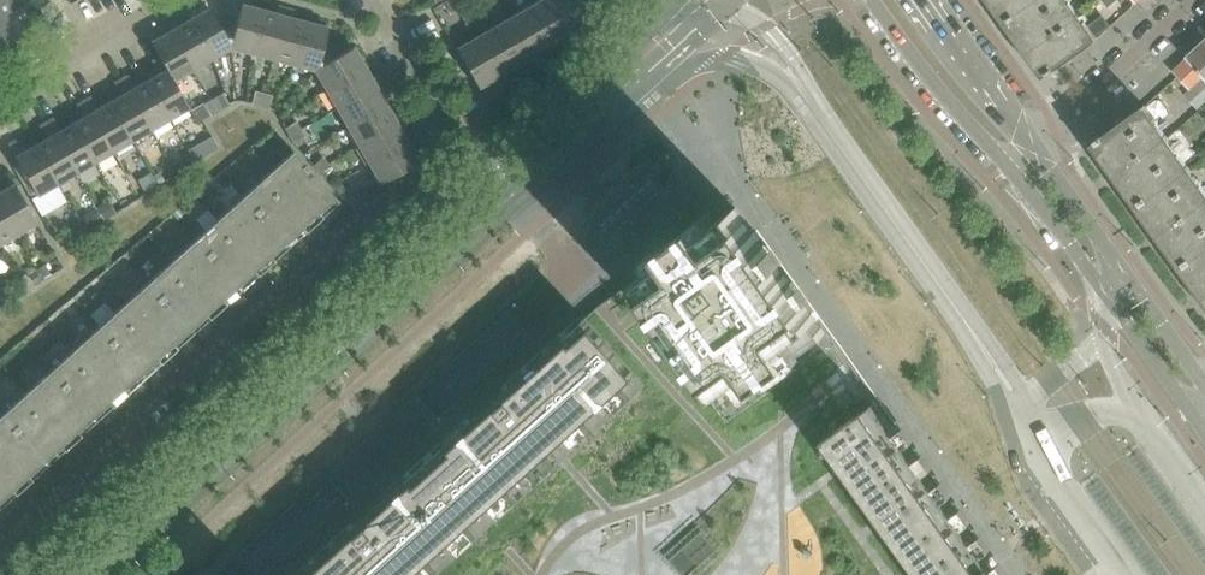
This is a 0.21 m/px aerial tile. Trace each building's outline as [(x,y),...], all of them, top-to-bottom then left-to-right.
[(13,11),(7,0),(0,0),(0,19),(13,11)] [(63,0),(48,0),(56,13),(67,6),(63,0)] [(454,0),(447,0),(444,2),(451,13),(459,9),(454,0)] [(464,0),(454,0),(459,9),(466,5),(464,0)] [(553,0),(541,0),(532,5),(554,44),(566,37),(570,43),(577,39),(553,0)] [(580,0),(553,0),(577,39),(584,35),(580,29),(593,21),(580,0)] [(1010,21),(1039,0),(995,0),(1010,21)] [(1098,40),(1085,25),(1081,28),(1075,20),(1079,17),(1077,14),(1073,17),(1061,0),(1039,0),(1010,21),(1048,75),(1098,40)] [(251,53),(262,10),(241,4),(237,18),(227,19),(230,48),(251,53)] [(554,44),(532,5),(513,16),(539,61),(546,57),(543,51),(554,44)] [(273,59),(286,9),(278,6),(276,13),(262,10),(251,53),(273,59)] [(230,48),(227,19),(216,20),(209,8),(189,20),(212,58),(230,48)] [(293,64),(305,21),(292,18),(294,11),(286,9),(273,59),(293,64)] [(25,31),(13,11),(0,19),(0,45),(25,31)] [(539,61),(513,16),(494,27),(517,65),(528,59),(532,65),(539,61)] [(212,58),(189,20),(178,26),(174,20),(167,24),(193,69),(212,58)] [(333,47),(324,41),(328,27),(305,21),(293,64),(315,70),(333,47)] [(193,69),(167,24),(160,28),(163,35),(151,42),(159,57),(173,80),(193,69)] [(517,65),(494,27),(475,38),(502,83),(509,78),(505,72),(517,65)] [(502,83),(475,38),(456,49),(478,88),(491,80),(494,87),(502,83)] [(1186,58),(1187,59),(1204,78),(1204,79),(1204,41),(1186,58)] [(325,88),(364,66),(353,46),(341,53),(333,47),(315,70),(325,88)] [(189,108),(173,80),(159,57),(151,61),(159,74),(147,80),(169,119),(189,108)] [(1204,78),(1187,59),(1173,72),(1189,90),(1184,95),(1199,110),(1204,104),(1204,84),(1202,81),(1204,78)] [(337,108),(382,82),(378,74),(371,78),(364,66),(325,88),(337,108)] [(169,119),(147,80),(135,87),(128,74),(121,79),(150,130),(169,119)] [(150,130),(121,79),(114,83),(121,95),(109,102),(131,141),(150,130)] [(386,104),(379,92),(386,89),(382,82),(337,108),(347,126),(386,104)] [(260,106),(263,93),(255,90),(252,104),(260,106)] [(269,108),(272,95),(263,93),(260,106),(269,108)] [(225,106),(218,95),(211,99),(217,111),(225,106)] [(131,141),(109,102),(98,109),(91,96),(83,100),(113,152),(131,141)] [(217,111),(211,99),(203,104),(210,115),(217,111)] [(113,152),(83,100),(76,104),(84,117),(72,124),(94,163),(113,152)] [(358,145),(403,119),(399,112),(393,116),(386,104),(347,126),(358,145)] [(1182,169),(1164,143),(1168,140),(1165,135),(1160,138),(1149,123),(1154,120),(1145,105),(1095,140),(1140,203),(1189,168),(1187,166),(1182,169)] [(94,163),(72,124),(60,131),(53,118),(46,122),(75,174),(94,163)] [(408,141),(401,130),(407,126),(403,119),(358,145),(369,164),(408,141)] [(300,129),(296,121),(285,128),(289,135),(300,129)] [(75,174),(46,122),(39,126),(46,139),(34,145),(56,184),(75,174)] [(305,136),(300,129),(289,135),(294,143),(305,136)] [(56,184),(34,145),(23,152),(15,140),(7,144),(15,157),(14,157),(37,196),(56,184)] [(381,184),(419,162),(419,161),(425,157),(421,149),(415,153),(408,141),(369,164),(381,184)] [(339,202),(293,151),(244,195),(290,246),(339,202)] [(318,171),(328,162),(323,156),(313,165),(318,171)] [(324,178),(334,169),(328,162),(318,171),(324,178)] [(1204,199),(1185,174),(1190,170),(1189,168),(1140,203),(1184,264),(1204,249),(1204,199)] [(155,182),(148,169),(136,176),(143,189),(155,182)] [(360,203),(348,190),(339,181),(332,187),(353,209),(360,203)] [(15,184),(2,191),(0,188),(0,204),(17,234),(37,223),(15,184)] [(722,193),(637,271),(604,300),(589,314),(300,574),(998,574),(871,399),(824,335),(722,193)] [(290,246),(244,195),(195,239),(242,290),(290,246)] [(44,203),(39,196),(35,198),(39,206),(44,203)] [(0,204),(0,244),(17,234),(0,204)] [(242,290),(195,239),(147,283),(193,334),(242,290)] [(1184,264),(1204,294),(1204,249),(1184,264)] [(50,274),(45,264),(36,269),(41,278),(50,274)] [(193,334),(147,283),(98,326),(145,378),(193,334)] [(145,378),(98,326),(50,370),(97,421),(145,378)] [(97,421),(50,370),(2,414),(48,465),(97,421)] [(2,414),(0,415),(0,509),(48,465),(2,414)]
